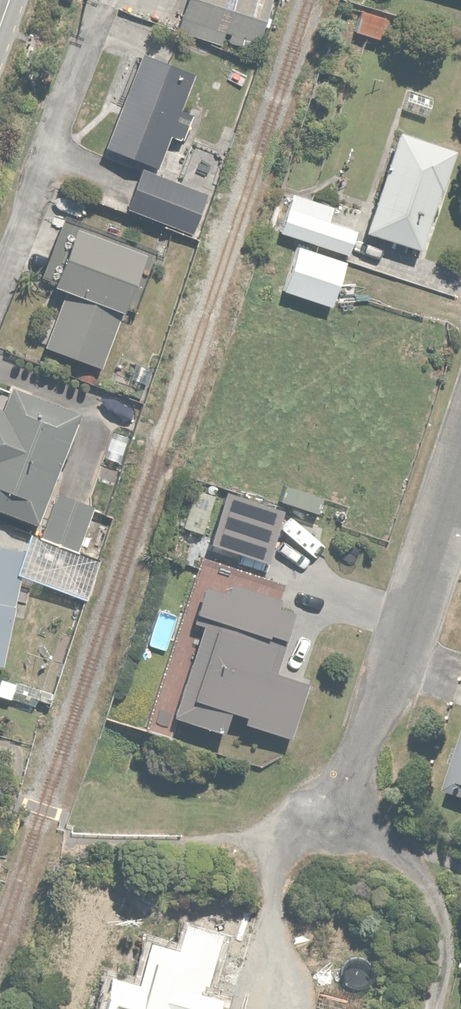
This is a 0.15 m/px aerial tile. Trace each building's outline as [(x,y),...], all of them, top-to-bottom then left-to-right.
[(184,28),(258,45),(269,0),(191,0),(184,28)] [(390,22),(361,13),(355,35),(383,43),(390,22)] [(190,80),(146,63),(113,146),(158,163),(190,80)] [(450,151),(391,136),(366,235),(425,250),(450,151)] [(139,173),(125,210),(193,235),(207,198),(139,173)] [(333,213),(293,200),(281,237),(347,259),(356,234),(329,225),(333,213)] [(148,258),(76,235),(56,297),(65,300),(128,320),(148,258)] [(345,261),(295,245),(282,287),(332,303),(345,261)] [(123,320),(65,300),(47,352),(105,372),(123,320)] [(10,397),(4,416),(0,414),(0,517),(42,531),(79,420),(10,397)] [(15,581),(20,583),(87,606),(102,563),(80,555),(96,509),(60,497),(46,540),(30,535),(24,555),(15,581)] [(281,515),(227,500),(213,550),(267,565),(281,515)] [(18,552),(0,549),(0,669),(2,670),(18,552)] [(280,609),(233,593),(231,599),(208,592),(196,628),(219,635),(207,670),(193,665),(175,719),(222,735),(228,716),(243,721),(280,609)] [(453,797),(460,799),(460,767),(453,797)] [(159,952),(143,1008),(201,1008),(218,950),(182,940),(177,957),(159,952)]
